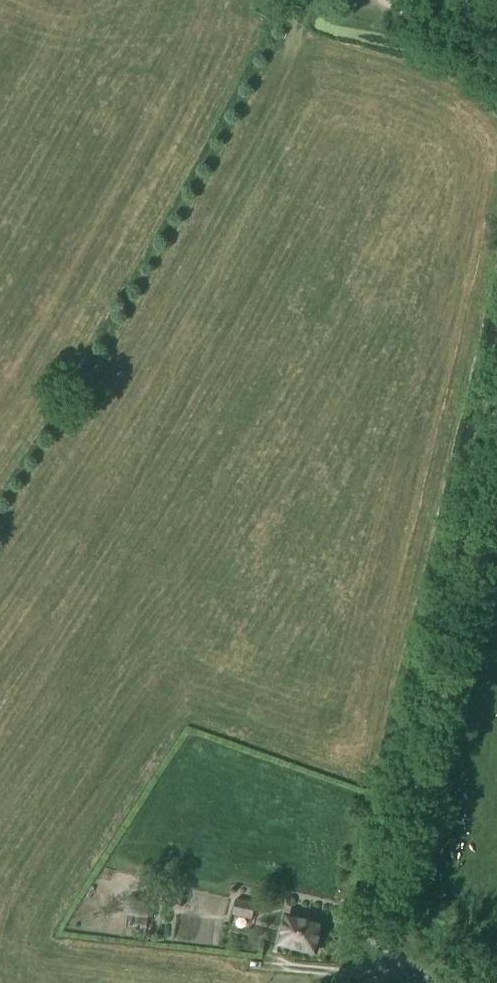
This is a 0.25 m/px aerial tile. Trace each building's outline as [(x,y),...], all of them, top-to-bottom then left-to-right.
[(128,896),(125,915),(136,917),(133,929),(146,931),(148,918),(152,919),(154,900),(128,896)] [(232,914),(252,919),(256,903),(237,899),(232,914)] [(322,925),(286,915),(278,942),(314,952),(322,925)]
